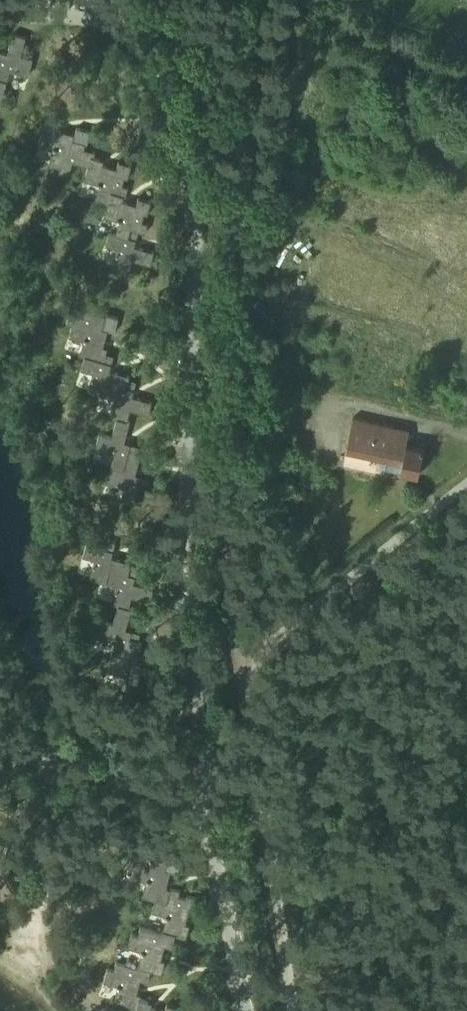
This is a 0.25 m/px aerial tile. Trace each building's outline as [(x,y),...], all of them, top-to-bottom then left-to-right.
[(3,99),(10,72),(27,76),(32,59),(20,56),(25,38),(12,34),(7,53),(1,51),(0,54),(0,98),(3,99)] [(407,76),(392,69),(386,80),(400,88),(407,76)] [(44,121),(38,145),(52,148),(49,164),(61,167),(59,173),(69,176),(73,162),(88,165),(85,179),(99,182),(95,199),(107,202),(104,214),(119,218),(116,232),(109,230),(106,244),(117,246),(112,265),(129,270),(132,257),(151,262),(154,249),(134,244),(138,229),(145,230),(148,220),(143,219),(145,210),(148,211),(151,199),(138,196),(136,202),(123,199),(124,195),(125,195),(128,185),(123,184),(125,175),(128,176),(131,164),(118,160),(116,167),(103,163),(104,158),(94,156),(96,151),(84,148),(86,142),(74,139),(75,133),(58,129),(59,124),(44,121)] [(69,312),(66,323),(72,324),(69,336),(84,339),(80,352),(85,354),(81,368),(92,371),(87,390),(115,397),(111,415),(117,417),(112,436),(102,433),(98,449),(113,453),(106,481),(124,486),(121,498),(135,501),(141,477),(135,475),(143,444),(125,440),(130,420),(128,420),(131,407),(148,411),(151,400),(132,395),(136,379),(129,377),(130,374),(110,369),(114,354),(107,353),(109,346),(102,344),(106,328),(103,327),(106,314),(101,313),(103,304),(88,300),(84,316),(69,312)] [(419,474),(424,446),(418,444),(421,427),(352,414),(345,448),(387,457),(384,468),(419,474)] [(86,542),(82,558),(93,561),(89,576),(105,580),(105,581),(116,584),(111,603),(118,605),(113,623),(101,619),(96,636),(114,641),(106,670),(125,675),(122,686),(135,690),(140,671),(149,674),(151,666),(138,662),(143,640),(136,638),(138,631),(126,627),(131,608),(129,608),(132,596),(144,600),(148,586),(134,582),(138,569),(130,567),(131,563),(111,557),(113,549),(86,542)] [(113,973),(120,974),(113,1002),(136,1007),(134,1010),(178,1010),(179,1007),(166,1004),(164,1010),(151,1006),(152,1002),(140,998),(141,994),(137,993),(140,981),(148,983),(152,971),(163,974),(167,961),(161,959),(165,946),(173,948),(177,937),(192,941),(204,900),(187,895),(185,898),(179,896),(181,891),(165,886),(170,871),(162,869),(169,847),(138,837),(127,874),(146,880),(144,891),(150,892),(149,898),(167,902),(160,932),(139,928),(138,935),(133,934),(129,950),(141,953),(137,968),(116,962),(113,973)]
